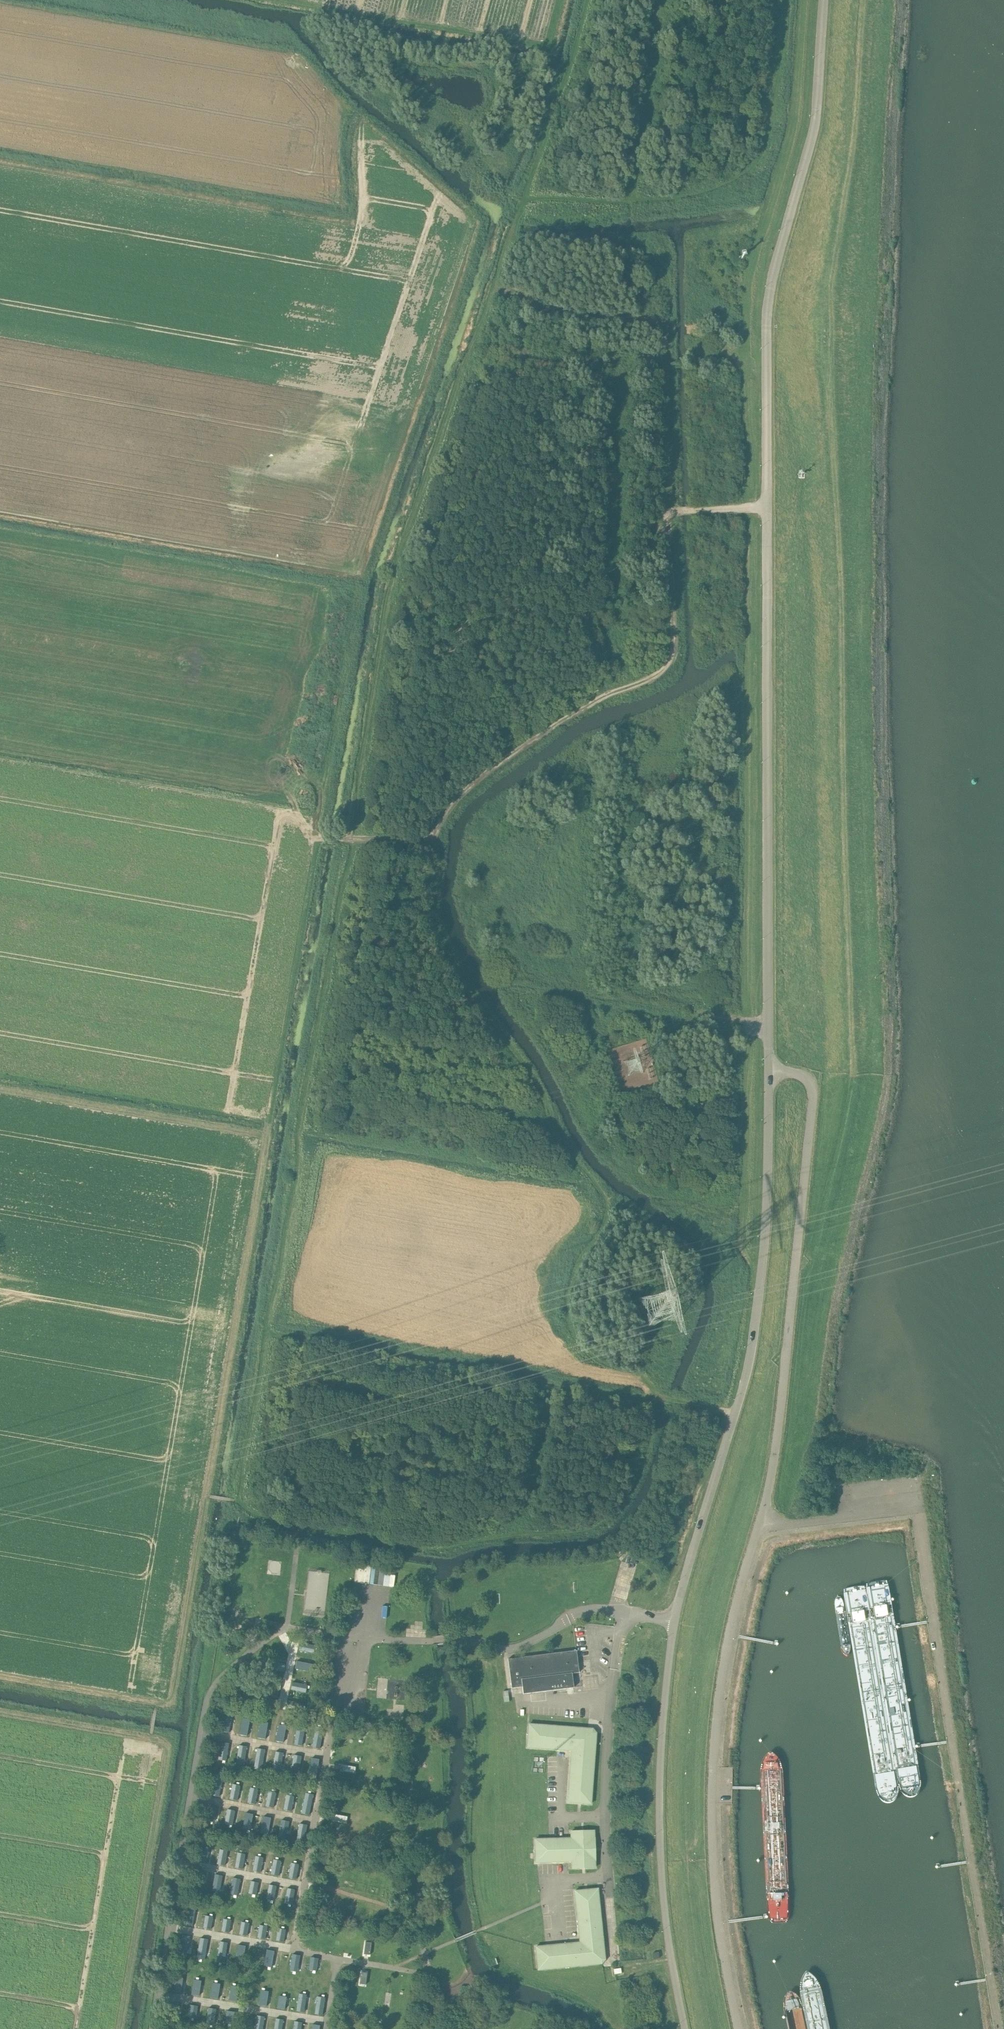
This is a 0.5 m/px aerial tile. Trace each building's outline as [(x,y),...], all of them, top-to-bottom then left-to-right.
[(242,1630),(246,1611),(235,1609),(234,1614),(226,1613),(224,1620),(228,1620),(227,1627),(242,1630)] [(523,1693),(573,1687),(572,1673),(579,1672),(576,1650),(507,1659),(511,1688),(522,1686),(523,1693)] [(358,1699),(357,1712),(365,1713),(367,1690),(360,1690),(359,1689),(358,1699)] [(233,1712),(225,1711),(221,1731),(229,1733),(233,1712)] [(251,1715),(243,1714),(239,1734),(247,1735),(251,1715)] [(269,1719),(261,1717),(257,1738),(265,1739),(269,1719)] [(287,1722),(279,1721),(275,1741),(283,1743),(287,1722)] [(306,1725),(298,1723),(294,1744),(302,1745),(306,1725)] [(591,1803),(596,1732),(593,1728),(529,1724),(527,1747),(571,1751),(567,1802),(591,1803)] [(230,1743),(222,1741),(218,1761),(226,1763),(230,1743)] [(247,1745),(239,1744),(236,1764),(244,1766),(247,1745)] [(266,1749),(258,1748),(254,1768),(262,1769),(266,1749)] [(284,1753),(276,1751),(272,1772),(280,1773),(284,1753)] [(301,1755),(293,1754),(289,1774),(297,1776),(301,1755)] [(222,1777),(214,1775),(210,1795),(218,1797),(222,1777)] [(240,1784),(232,1782),(229,1798),(237,1800),(240,1784)] [(258,1786),(249,1785),(246,1802),(254,1803),(258,1786)] [(275,1790),(267,1789),(264,1805),(272,1807),(275,1790)] [(313,1793),(305,1792),(301,1812),(309,1814),(313,1793)] [(294,1794),(286,1793),(284,1810),(292,1811),(294,1794)] [(218,1807),(210,1805),(207,1822),(215,1823),(218,1807)] [(236,1809),(228,1808),(225,1824),(232,1826),(236,1809)] [(254,1813),(246,1811),(243,1828),(251,1829),(254,1813)] [(272,1816),(264,1815),(261,1832),(269,1833),(272,1816)] [(288,1821),(280,1820),(277,1836),(285,1838),(288,1821)] [(307,1825),(299,1823),(296,1839),(304,1841),(307,1825)] [(572,1868),(595,1867),(594,1830),(570,1831),(571,1837),(535,1838),(535,1863),(571,1861),(572,1868)] [(209,1847),(201,1845),(198,1861),(206,1863),(209,1847)] [(227,1849),(219,1848),(215,1864),(223,1866),(227,1849)] [(245,1853),(237,1851),(234,1868),(242,1869),(245,1853)] [(263,1856),(255,1855),(252,1872),(260,1873),(263,1856)] [(281,1860),(273,1859),(270,1875),(278,1876),(281,1860)] [(299,1862),(291,1861),(288,1877),(296,1879),(299,1862)] [(205,1871),(197,1869),(194,1885),(201,1887),(205,1871)] [(222,1873),(215,1872),(211,1888),(219,1890),(222,1873)] [(241,1876),(233,1875),(230,1892),(238,1893),(241,1876)] [(259,1880),(251,1879),(248,1895),(256,1897),(259,1880)] [(276,1885),(268,1884),(265,1900),(273,1901),(276,1885)] [(294,1888),(286,1886),(283,1903),(291,1904),(294,1888)] [(535,1946),(538,1970),(602,1963),(605,1959),(598,1888),(574,1890),(579,1942),(535,1946)] [(196,1911),(188,1910),(185,1926),(193,1927),(196,1911)] [(214,1914),(206,1912),(203,1929),(211,1930),(214,1914)] [(233,1917),(225,1916),(221,1932),(229,1934),(233,1917)] [(250,1921),(242,1919),(239,1936),(247,1937),(250,1921)] [(267,1924),(259,1922),(256,1938),(264,1940),(267,1924)] [(285,1926),(277,1924),(274,1941),(282,1943),(285,1926)] [(191,1938),(183,1937),(180,1953),(188,1954),(191,1938)] [(209,1941),(201,1939),(198,1956),(206,1957),(209,1941)] [(372,1942),(365,1941),(363,1953),(370,1954),(372,1942)] [(227,1944),(219,1943),(216,1959),(224,1961),(227,1944)] [(245,1948),(237,1946),(234,1963),(242,1964),(245,1948)] [(274,1950),(266,1949),(263,1965),(271,1967),(274,1950)] [(300,1955),(292,1954),(289,1970),(297,1972),(300,1955)] [(318,1959),(310,1957),(308,1970),(316,1971),(318,1959)] [(368,1971),(361,1970),(359,1983),(366,1984),(368,1971)] [(183,1976),(175,1975),(172,1991),(180,1992),(183,1976)] [(201,1978),(193,1977),(190,1993),(198,1995),(201,1978)] [(220,1982),(212,1980),(209,1997),(217,1999),(220,1982)] [(238,1985),(230,1984),(227,2001),(235,2002),(238,1985)] [(270,1990),(262,1988),(259,2004),(267,2006),(270,1990)] [(288,1992),(280,1991),(277,2007),(285,2009),(288,1992)] [(307,1996),(299,1994),(296,2011),(304,2012),(307,1996)] [(325,1999),(317,1998),(314,2014),(322,2016),(325,1999)] [(180,2000),(173,1999),(169,2015),(177,2016),(180,2000)] [(198,2003),(191,2001),(187,2018),(195,2019),(198,2003)] [(217,2006),(209,2005),(206,2021),(214,2023),(217,2006)] [(235,2010),(227,2008),(224,2025),(232,2026),(235,2010)] [(256,2019),(254,2028),(262,2028),(264,2021),(256,2019)]
